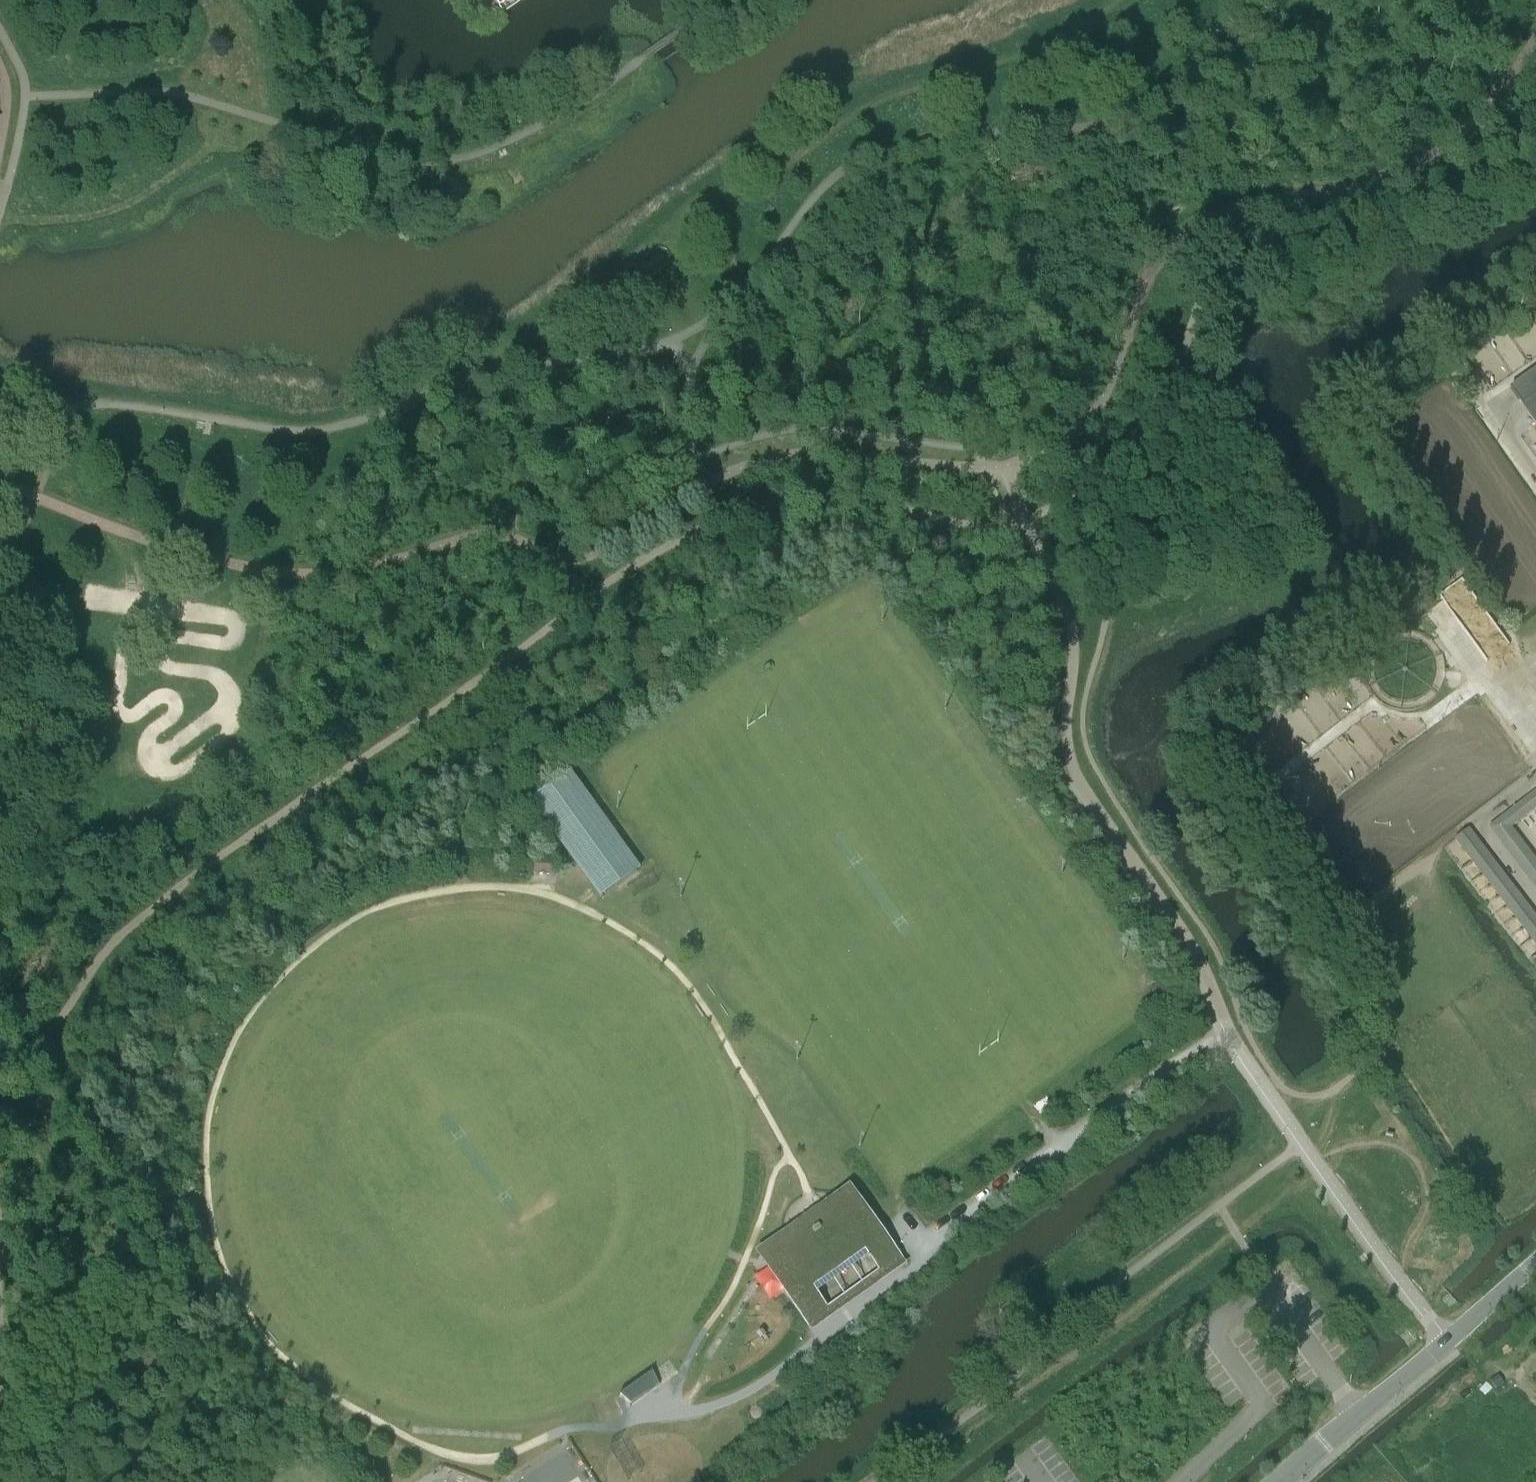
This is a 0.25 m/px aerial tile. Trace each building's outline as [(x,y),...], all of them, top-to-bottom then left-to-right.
[(1510,389),(1535,426),(1535,370),(1510,389)] [(1492,825),(1535,882),(1535,860),(1511,827),(1535,808),(1535,791),(1492,825)] [(1535,944),(1535,922),(1466,831),(1455,839),(1535,944)] [(811,1324),(830,1311),(813,1287),(864,1250),(881,1274),(900,1261),(857,1201),(819,1228),(814,1222),(809,1227),(813,1233),(768,1264),(811,1324)]
